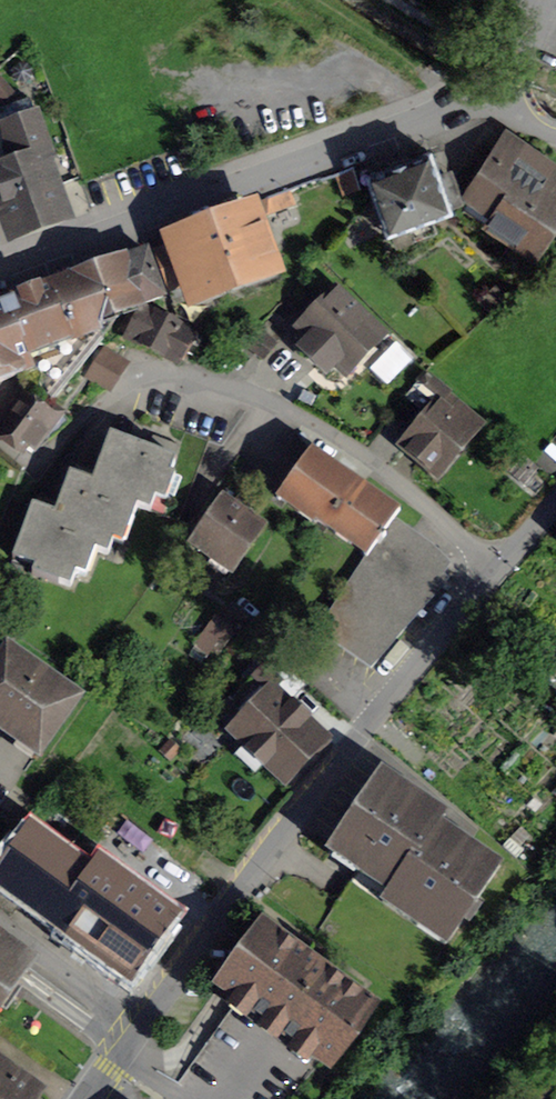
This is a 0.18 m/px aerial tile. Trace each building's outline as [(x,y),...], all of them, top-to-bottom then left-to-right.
[(0,110),(0,188),(15,231),(59,215),(39,160),(50,157),(29,99),(0,110)] [(471,193),(495,209),(489,218),(511,233),(517,224),(535,236),(555,205),(555,191),(548,186),(555,173),(555,165),(510,134),(471,193)] [(369,173),(389,228),(449,206),(449,205),(461,200),(443,150),(431,155),(430,152),(369,173)] [(157,253),(165,274),(184,267),(194,296),(271,268),(253,214),(174,242),(176,246),(157,253)] [(0,305),(0,381),(32,369),(28,358),(100,332),(93,313),(157,289),(158,283),(147,252),(0,305)] [(335,365),(345,375),(383,336),(336,291),(299,329),(309,339),(300,349),(326,374),(335,365)] [(130,336),(182,362),(195,337),(143,310),(130,336)] [(89,376),(108,389),(123,366),(105,353),(89,376)] [(416,419),(423,425),(405,446),(438,471),(477,425),(445,398),(440,404),(437,401),(445,391),(425,374),(406,397),(423,411),(416,419)] [(0,432),(0,433),(23,450),(51,415),(29,396),(21,405),(16,401),(5,414),(11,418),(0,432)] [(59,505),(122,515),(133,519),(137,507),(150,512),(165,472),(170,473),(175,459),(110,435),(96,473),(85,469),(81,478),(70,474),(59,505)] [(366,556),(367,557),(376,543),(380,538),(383,534),(394,518),(399,510),(397,511),(312,450),(278,499),(280,499),(300,513),(302,510),(366,554),(366,556)] [(222,498),(192,543),(232,571),(263,526),(252,519),(256,513),(239,500),(234,507),(222,498)] [(122,515),(59,505),(47,501),(44,510),(33,506),(13,559),(35,566),(33,574),(70,587),(85,547),(108,555),(122,515)] [(380,538),(376,543),(367,557),(318,631),(371,668),(448,579),(423,561),(433,546),(394,518),(383,534),(380,538)] [(215,617),(195,645),(209,655),(229,627),(215,617)] [(0,662),(0,727),(38,754),(76,699),(41,674),(42,672),(8,651),(0,662)] [(237,728),(250,741),(245,747),(282,782),(290,773),(296,773),(303,765),(303,760),(313,749),(318,755),(331,741),(275,688),(237,728)] [(382,773),(333,845),(394,886),(438,824),(444,815),(382,773)] [(449,939),(499,865),(438,824),(394,886),(387,897),(449,939)] [(0,867),(0,909),(10,917),(23,899),(130,977),(173,917),(112,873),(104,885),(27,829),(7,858),(0,867)] [(9,980),(25,958),(0,941),(0,1007),(6,1011),(22,989),(9,980)] [(322,1060),(239,999),(166,1098),(290,1098),(322,1060)] [(31,1092),(0,1070),(0,1098),(26,1098),(31,1092)]
